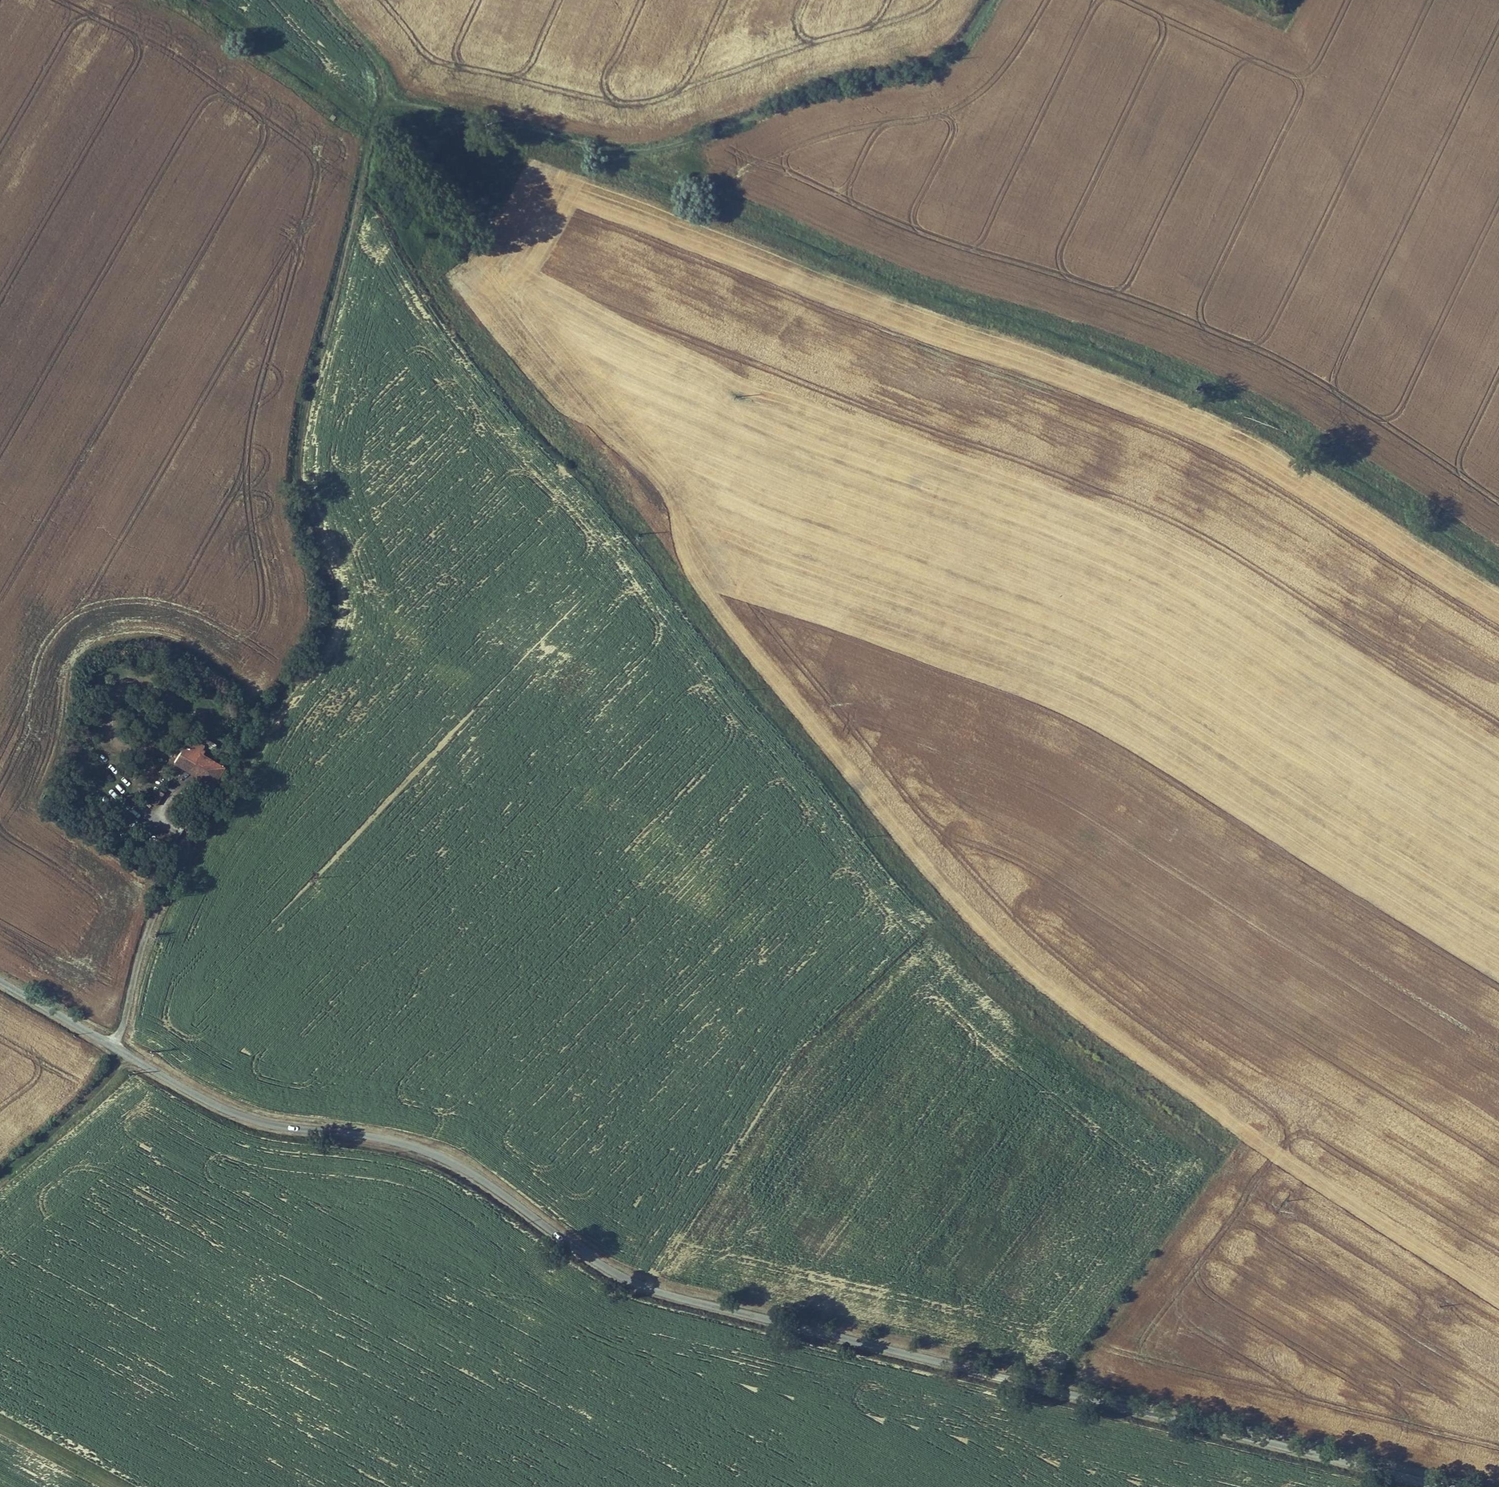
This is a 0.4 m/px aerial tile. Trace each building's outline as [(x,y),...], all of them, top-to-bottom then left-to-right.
[(213,735),(222,740),(226,736),(216,730),(213,735)] [(219,779),(233,756),(209,742),(195,765),(219,779)]
